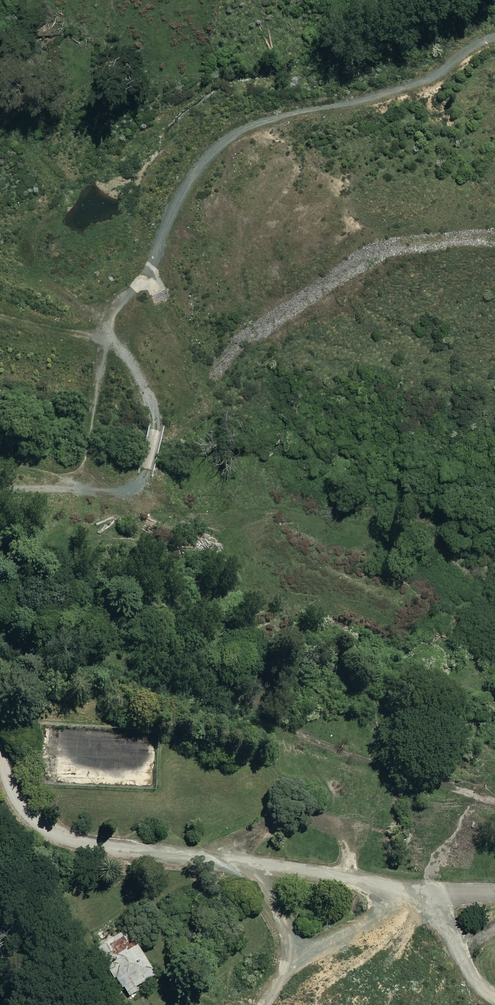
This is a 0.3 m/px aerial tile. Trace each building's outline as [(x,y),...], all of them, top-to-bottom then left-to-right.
[(140,947),(128,928),(98,948),(130,997),(152,982),(160,977),(154,969),(140,947)]
